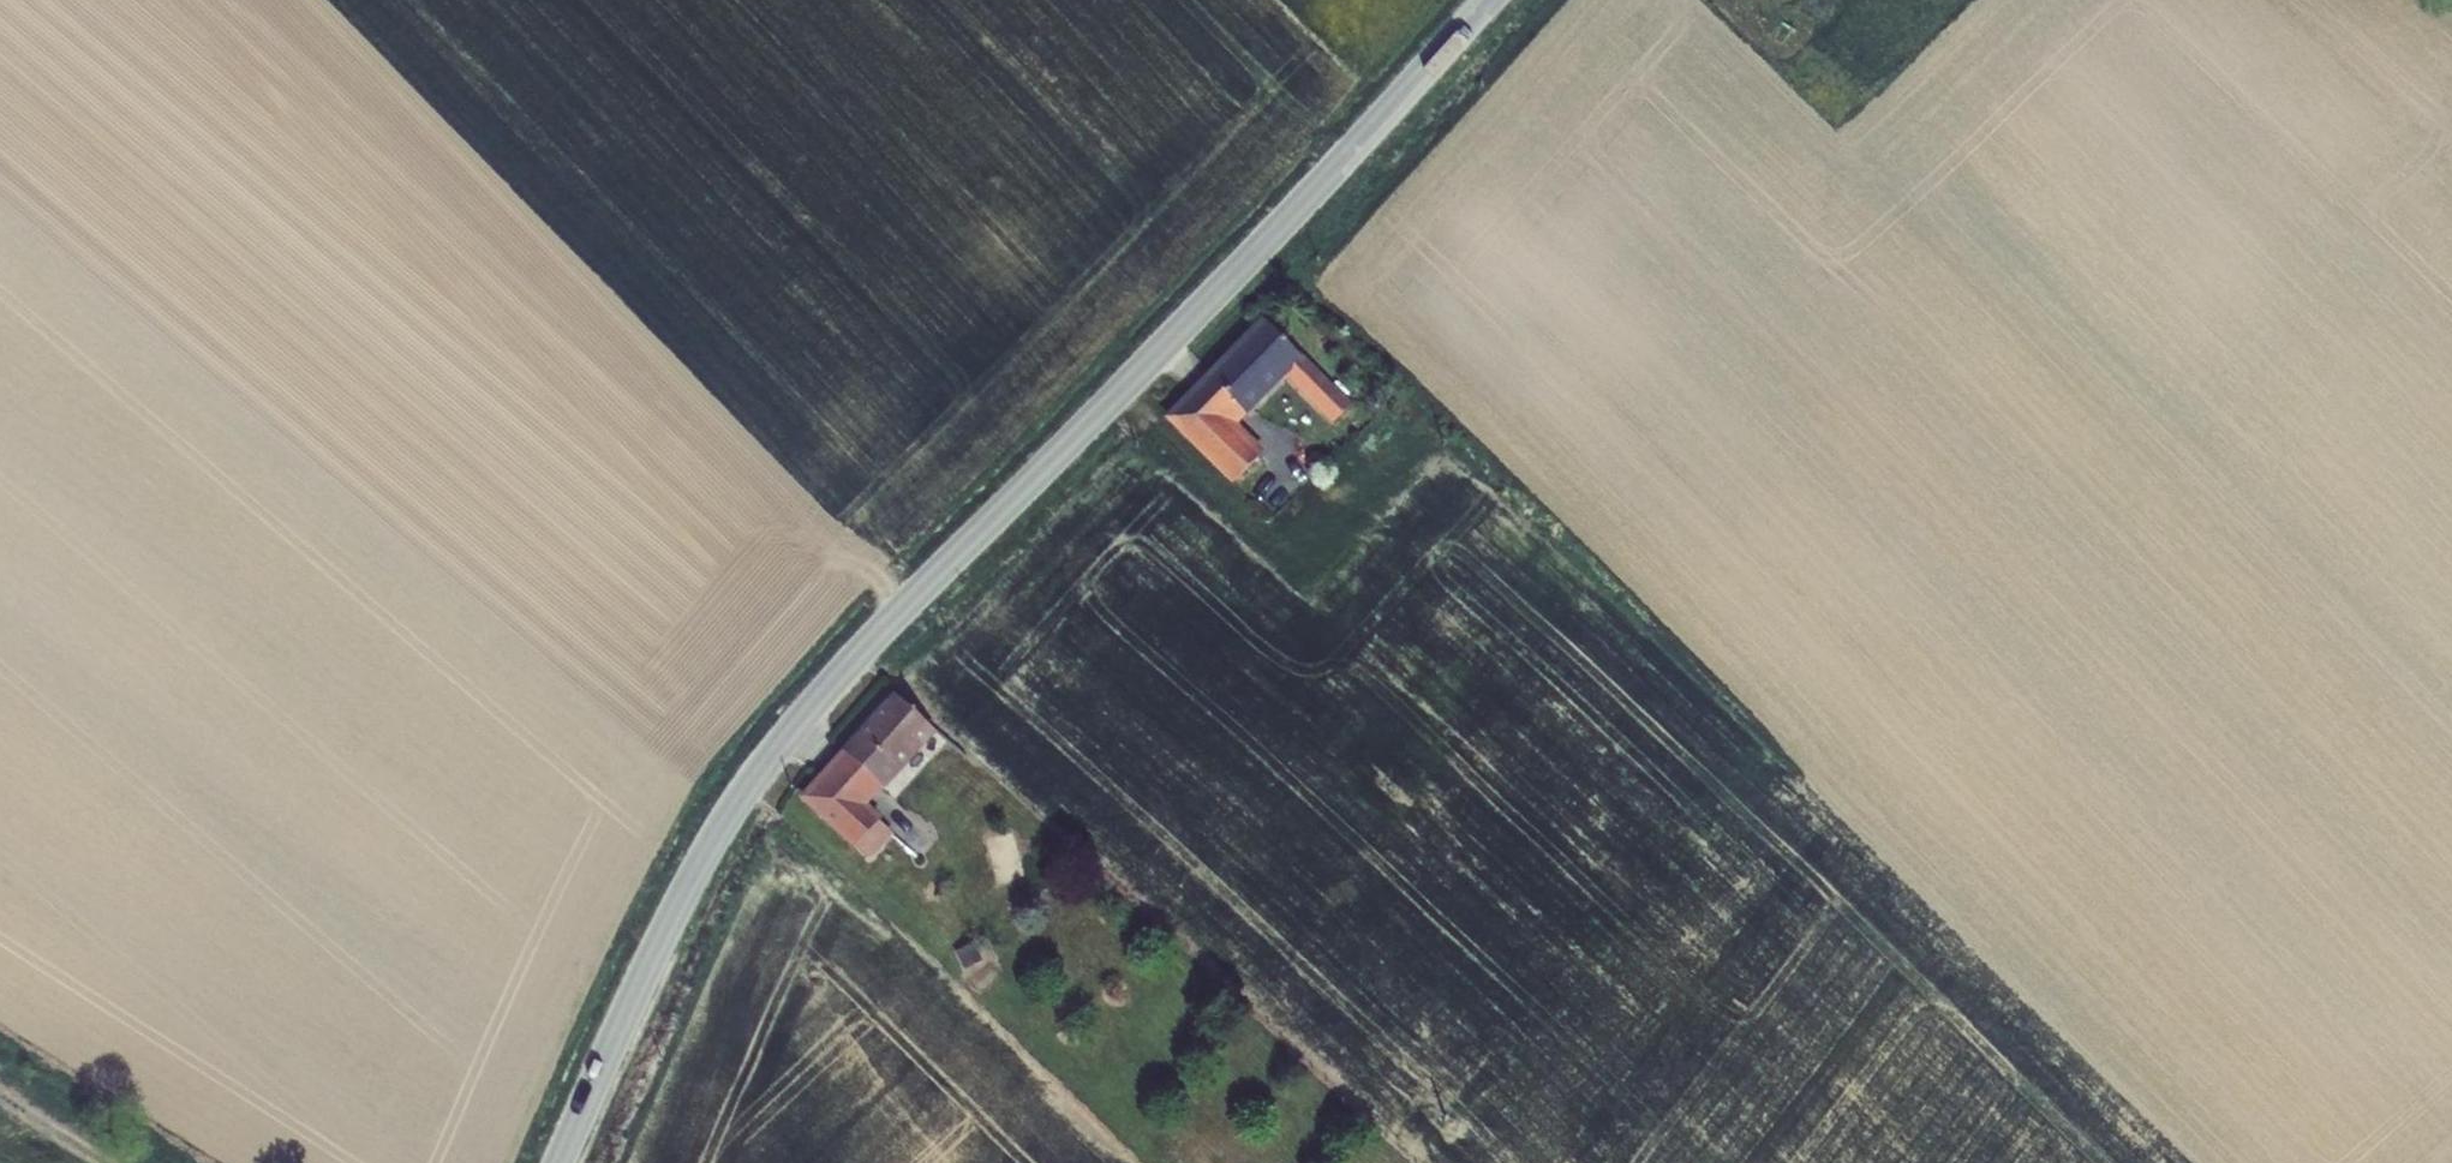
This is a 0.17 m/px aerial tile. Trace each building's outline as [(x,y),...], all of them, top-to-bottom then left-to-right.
[(1208,379),(1242,414),(1284,371),(1334,421),(1348,406),(1263,323),(1208,379)] [(1228,429),(1242,414),(1208,379),(1192,395),(1228,429)] [(1260,461),(1228,429),(1192,395),(1166,421),(1234,485),(1260,461)] [(1292,492),(1260,461),(1234,485),(1267,517),(1292,492)] [(876,787),(929,731),(892,698),(841,755),(876,787)] [(858,807),(876,787),(841,755),(822,775),(858,807)] [(876,824),(858,807),(822,775),(800,799),(853,849),(876,824)] [(983,961),(962,941),(945,957),(967,977),(983,961)]
